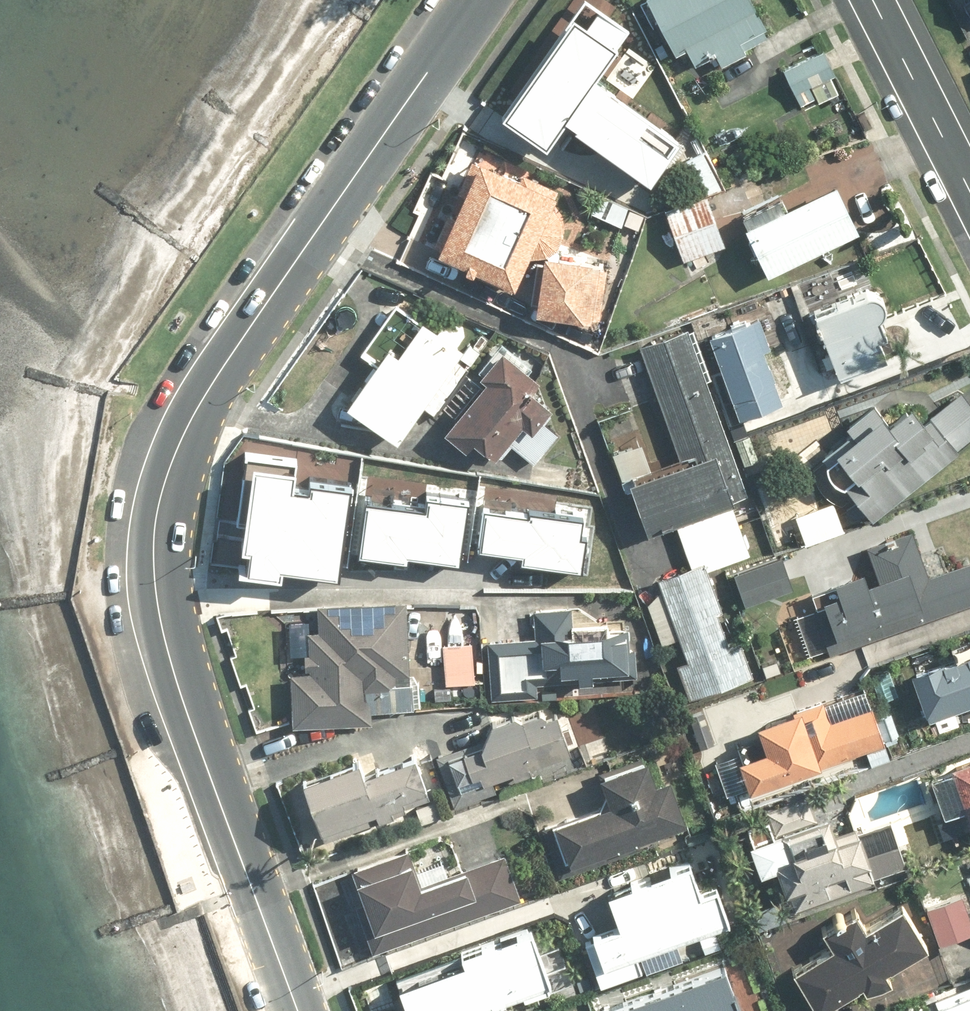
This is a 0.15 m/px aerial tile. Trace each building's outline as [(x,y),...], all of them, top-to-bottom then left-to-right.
[(746,0),(639,0),(668,59),(680,54),(687,68),(713,55),(718,65),(766,41),(746,0)] [(561,130),(649,188),(678,143),(589,85),(626,29),(587,4),(509,122),(549,148),(561,130)] [(834,76),(821,49),(777,70),(797,112),(834,94),(827,79),(834,76)] [(502,296),(546,198),(467,163),(423,260),(502,296)] [(759,274),(852,231),(832,188),(783,210),(777,197),(733,217),(759,274)] [(700,195),(661,211),(682,263),(721,247),(700,195)] [(599,267),(542,262),(537,320),(594,325),(599,267)] [(805,298),(800,287),(761,305),(782,351),(813,336),(834,382),(879,361),(872,347),(881,343),(871,320),(882,315),(871,289),(842,302),(834,284),(805,298)] [(457,350),(394,304),(364,344),(377,354),(338,407),(389,444),(457,350)] [(743,488),(681,326),(630,345),(675,462),(648,472),(638,445),(606,457),(636,536),(670,523),(687,566),(636,586),(658,643),(671,638),(681,662),(674,665),(686,696),(750,672),(739,643),(723,649),(710,615),(721,611),(706,571),(748,555),(725,495),(743,488)] [(758,326),(708,342),(715,363),(704,367),(714,399),(725,395),(733,420),(783,404),(758,326)] [(536,378),(496,343),(437,409),(445,417),(432,431),(456,453),(464,444),(486,464),(505,443),(530,465),(555,437),(540,424),(549,414),(524,392),(536,378)] [(969,440),(969,410),(956,393),(914,429),(897,408),(879,423),(868,409),(810,459),(868,526),(969,440)] [(255,455),(243,562),(282,566),(283,558),(336,564),(346,478),(312,475),(311,486),(287,483),(290,459),(255,455)] [(369,492),(361,544),(404,550),(405,542),(461,550),(469,492),(429,486),(426,501),(369,492)] [(489,501),(484,538),(522,544),(521,553),(583,562),(588,526),(579,525),(582,508),(533,501),(534,508),(489,501)] [(843,537),(833,504),(788,518),(798,551),(843,537)] [(969,602),(969,563),(923,580),(906,530),(853,549),(861,571),(827,583),(833,600),(789,616),(806,661),(969,602)] [(790,592),(779,556),(726,574),(738,609),(790,592)] [(406,604),(306,599),(301,680),(284,679),(281,725),(376,730),(377,713),(419,716),(421,682),(402,681),(406,604)] [(529,642),(483,643),(485,706),(537,704),(536,682),(589,681),(588,675),(625,674),(625,641),(594,641),(593,626),(574,626),(574,610),(528,611),(529,642)] [(471,647),(438,646),(437,665),(428,665),(427,686),(470,687),(471,647)] [(969,706),(969,653),(908,673),(923,721),(969,706)] [(741,791),(881,744),(871,712),(832,725),(824,701),(750,725),(759,752),(732,761),(741,791)] [(471,742),(439,753),(454,796),(508,777),(511,785),(530,779),(527,769),(567,755),(553,714),(520,725),(518,719),(469,736),(471,742)] [(917,776),(941,845),(964,837),(968,848),(969,847),(969,758),(917,776)] [(385,811),(421,796),(405,760),(359,780),(351,760),(290,786),(313,839),(370,815),(373,822),(387,816),(385,811)] [(556,878),(686,836),(667,779),(650,785),(642,760),(589,778),(599,810),(540,829),(556,878)] [(828,843),(819,819),(738,847),(750,882),(769,876),(781,913),(912,869),(896,820),(828,843)] [(368,955),(521,902),(506,858),(424,887),(411,849),(339,874),(368,955)] [(639,951),(727,919),(715,886),(698,893),(685,857),(605,887),(618,924),(585,936),(602,985),(645,969),(639,951)] [(922,908),(936,949),(969,937),(969,922),(961,895),(922,908)] [(893,910),(858,932),(848,917),(817,936),(825,950),(785,975),(808,1010),(822,1010),(854,990),(862,1002),(886,987),(879,976),(919,951),(893,910)] [(550,988),(530,928),(384,978),(396,1010),(482,1010),(550,988)] [(606,1010),(736,1010),(720,969),(606,1010)] [(933,1003),(936,1008),(930,1010),(969,1010),(969,987),(933,1003)]
